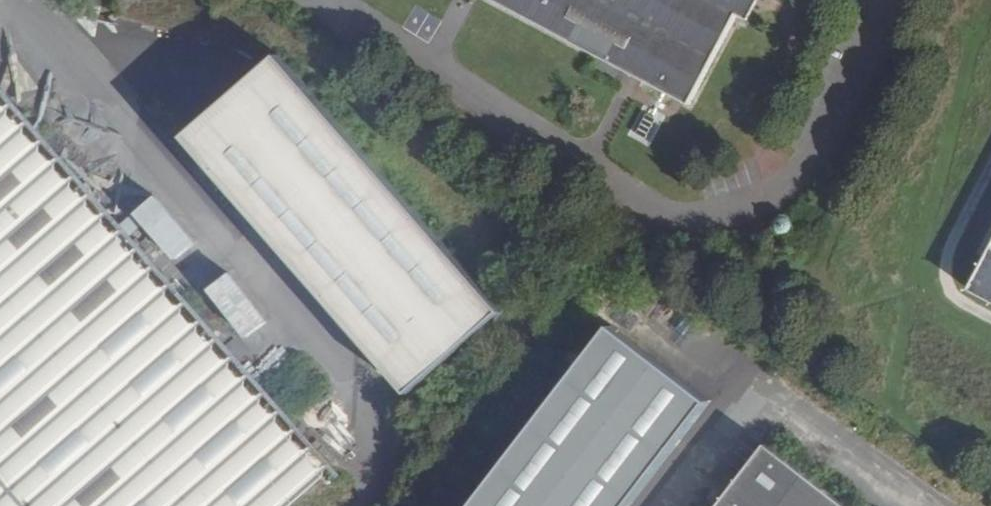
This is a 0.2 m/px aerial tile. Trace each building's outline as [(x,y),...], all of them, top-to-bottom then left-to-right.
[(694,105),(740,16),(753,24),(766,0),(498,0),(694,105)] [(509,329),(286,73),(193,154),(416,410),(509,329)] [(331,501),(0,116),(0,505),(326,505),(331,501)] [(176,259),(196,242),(156,196),(136,214),(176,259)] [(969,293),(990,305),(990,251),(969,293)] [(210,289),(247,337),(268,320),(231,273),(210,289)] [(709,400),(612,326),(474,505),(627,505),(709,400)] [(765,444),(718,505),(846,505),(765,444)]
